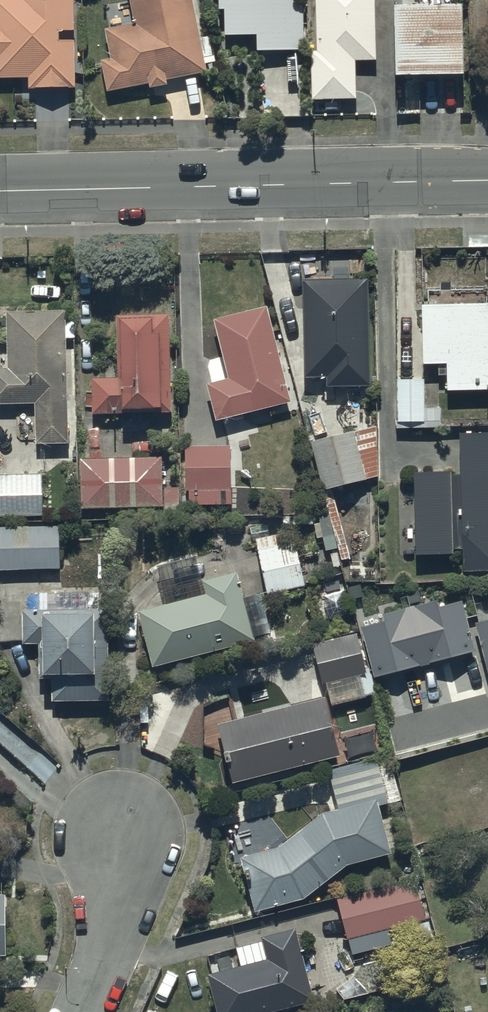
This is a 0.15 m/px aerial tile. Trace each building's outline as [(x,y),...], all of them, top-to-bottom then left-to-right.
[(25,80),(25,89),(70,89),(70,40),(58,40),(58,32),(70,32),(69,0),(0,0),(0,81),(25,80)] [(130,26),(101,30),(106,61),(99,62),(104,93),(145,86),(146,90),(163,87),(162,80),(201,73),(199,57),(209,55),(206,36),(195,38),(188,0),(125,0),(130,26)] [(214,11),(220,11),(221,39),(251,39),(252,51),(300,51),(300,0),(213,0),(214,11)] [(312,34),(304,34),(304,44),(312,44),(312,51),(305,51),(306,103),(352,102),(351,62),(371,62),(370,0),(311,0),(312,34)] [(467,86),(464,13),(396,15),(399,88),(467,86)] [(366,281),(299,281),(299,377),(324,376),(324,389),(367,389),(366,281)] [(417,307),(418,366),(436,366),(437,378),(441,378),(441,393),(487,392),(487,306),(417,307)] [(263,308),(209,322),(223,380),(203,386),(212,422),(287,403),(263,308)] [(3,312),(3,370),(0,370),(0,406),(14,406),(14,437),(32,437),(32,444),(62,444),(62,338),(72,339),(72,323),(61,323),(61,312),(3,312)] [(164,315),(112,316),(113,379),(87,380),(88,414),(166,413),(164,315)] [(420,381),(393,381),(393,423),(419,423),(420,381)] [(374,427),(340,436),(339,432),(306,440),(319,492),(347,484),(375,476),(374,427)] [(410,473),(410,558),(448,558),(448,551),(457,551),(457,574),(487,574),(487,433),(455,433),(456,476),(447,476),(447,472),(410,473)] [(227,446),(182,446),(181,492),(187,492),(187,505),(227,505),(227,446)] [(75,460),(76,510),(159,508),(160,518),(176,517),(176,488),(161,489),(160,457),(75,460)] [(0,475),(0,517),(39,516),(38,474),(0,475)] [(57,570),(55,526),(0,528),(0,571),(57,570)] [(292,533),(252,541),(263,596),(303,588),(292,533)] [(134,614),(148,668),(251,641),(234,573),(157,593),(161,607),(134,614)] [(38,612),(17,612),(17,645),(32,645),(32,675),(48,675),(48,702),(105,703),(107,609),(85,609),(86,593),(38,593),(38,612)] [(471,646),(458,598),(440,602),(434,597),(383,610),(386,621),(365,626),(376,670),(471,646)] [(487,659),(487,613),(476,617),(487,659)] [(356,631),(308,644),(319,683),(366,670),(356,631)] [(213,727),(227,782),(334,755),(320,700),(213,727)] [(388,763),(376,765),(374,758),(325,769),(334,809),(318,813),(273,848),(236,857),(249,911),(300,899),(341,865),(387,854),(376,806),(397,800),(388,763)] [(333,899),(344,938),(421,921),(412,880),(333,899)] [(214,1011),(260,1011),(311,1000),(294,927),(257,936),(258,940),(231,946),(236,966),(204,973),(214,1011)]
